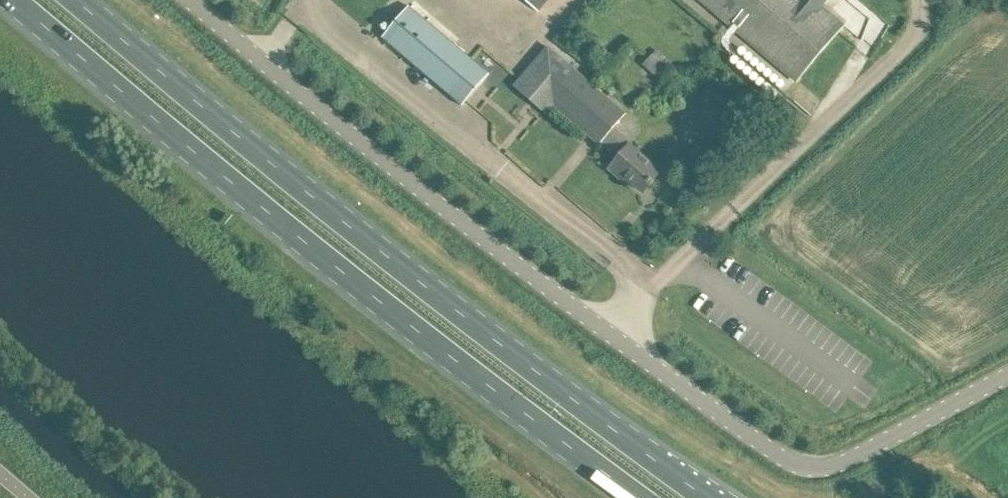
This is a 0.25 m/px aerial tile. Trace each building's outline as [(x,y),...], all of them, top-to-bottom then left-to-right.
[(540,10),(548,0),(528,0),(540,10)] [(798,83),(845,26),(823,8),(830,0),(699,0),(798,83)] [(383,36),(391,43),(463,104),(489,74),(409,5),(383,36)] [(548,115),(557,106),(600,144),(602,142),(620,158),(611,169),(624,180),(627,177),(644,191),(661,172),(632,147),(634,145),(615,129),(627,114),(548,46),(515,86),(548,115)]
